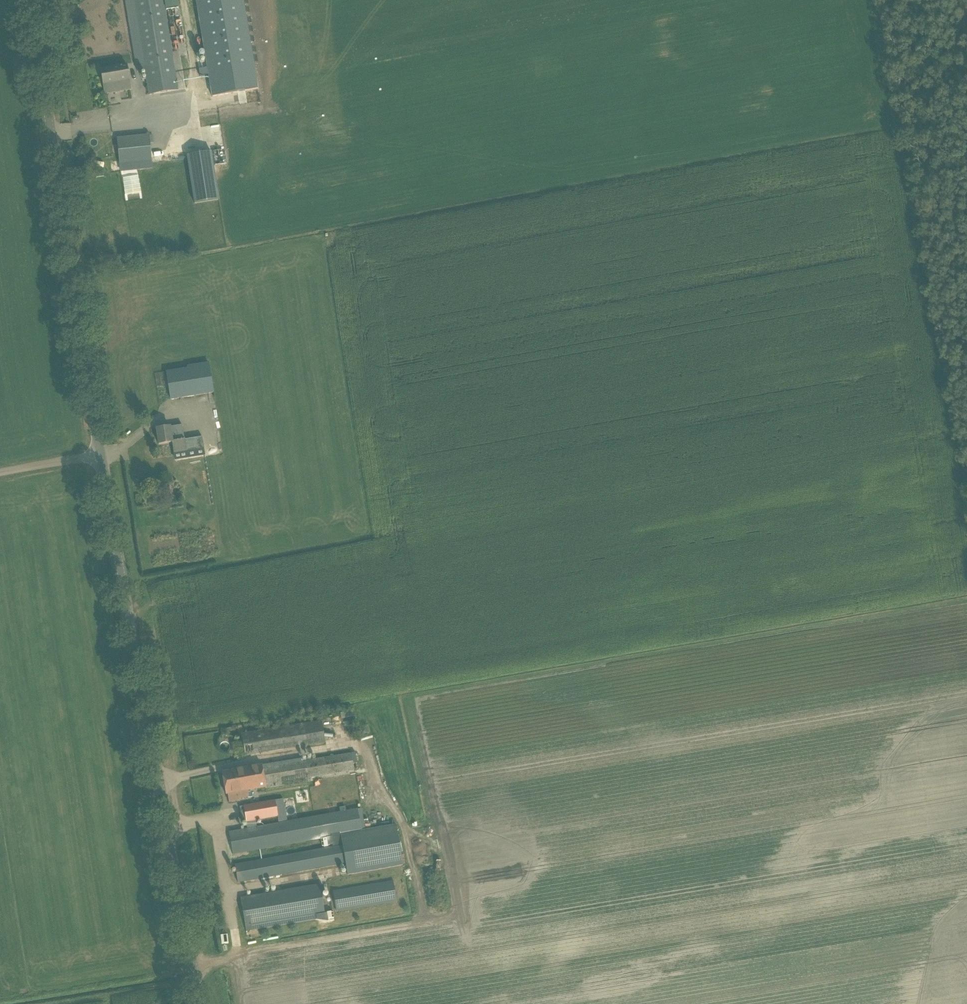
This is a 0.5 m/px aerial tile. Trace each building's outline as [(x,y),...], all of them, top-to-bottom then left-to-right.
[(149,95),(179,90),(163,0),(125,0),(136,67),(137,72),(145,71),(149,95)] [(201,71),(196,72),(197,78),(202,77),(207,101),(252,93),(236,0),(189,0),(201,71)] [(104,85),(105,94),(131,89),(126,65),(101,70),(104,85)] [(110,103),(122,101),(120,92),(108,94),(110,103)] [(120,164),(121,172),(153,168),(149,135),(117,139),(119,164),(120,164)] [(195,204),(219,200),(211,152),(187,156),(195,204)] [(166,372),(171,400),(214,393),(209,365),(166,372)] [(166,428),(156,429),(159,445),(172,443),(174,453),(186,452),(184,440),(182,425),(166,428)] [(162,492),(161,502),(171,502),(171,492),(162,492)] [(244,750),(245,756),(325,743),(321,716),(314,717),(314,722),(242,734),(243,741),(238,742),(239,751),(244,750)] [(232,771),(222,773),(226,795),(227,794),(229,803),(240,801),(239,799),(249,798),(247,791),(266,787),(266,790),(310,782),(309,779),(355,771),(352,753),(302,761),(302,759),(232,771)] [(240,807),(240,809),(242,823),(246,822),(247,829),(229,832),(233,855),(243,853),(342,835),(343,845),(235,864),(235,865),(238,883),(248,881),(345,864),(347,875),(403,865),(400,852),(396,825),(384,827),(362,831),(358,808),(346,810),(345,806),(339,807),(339,808),(339,809),(340,812),(335,813),(287,821),(283,799),(240,807)] [(333,891),(336,912),(397,901),(393,880),(333,891)] [(250,897),(241,898),(245,927),(246,931),(262,928),(317,919),(317,920),(328,921),(327,913),(325,913),(320,885),(250,897)]
